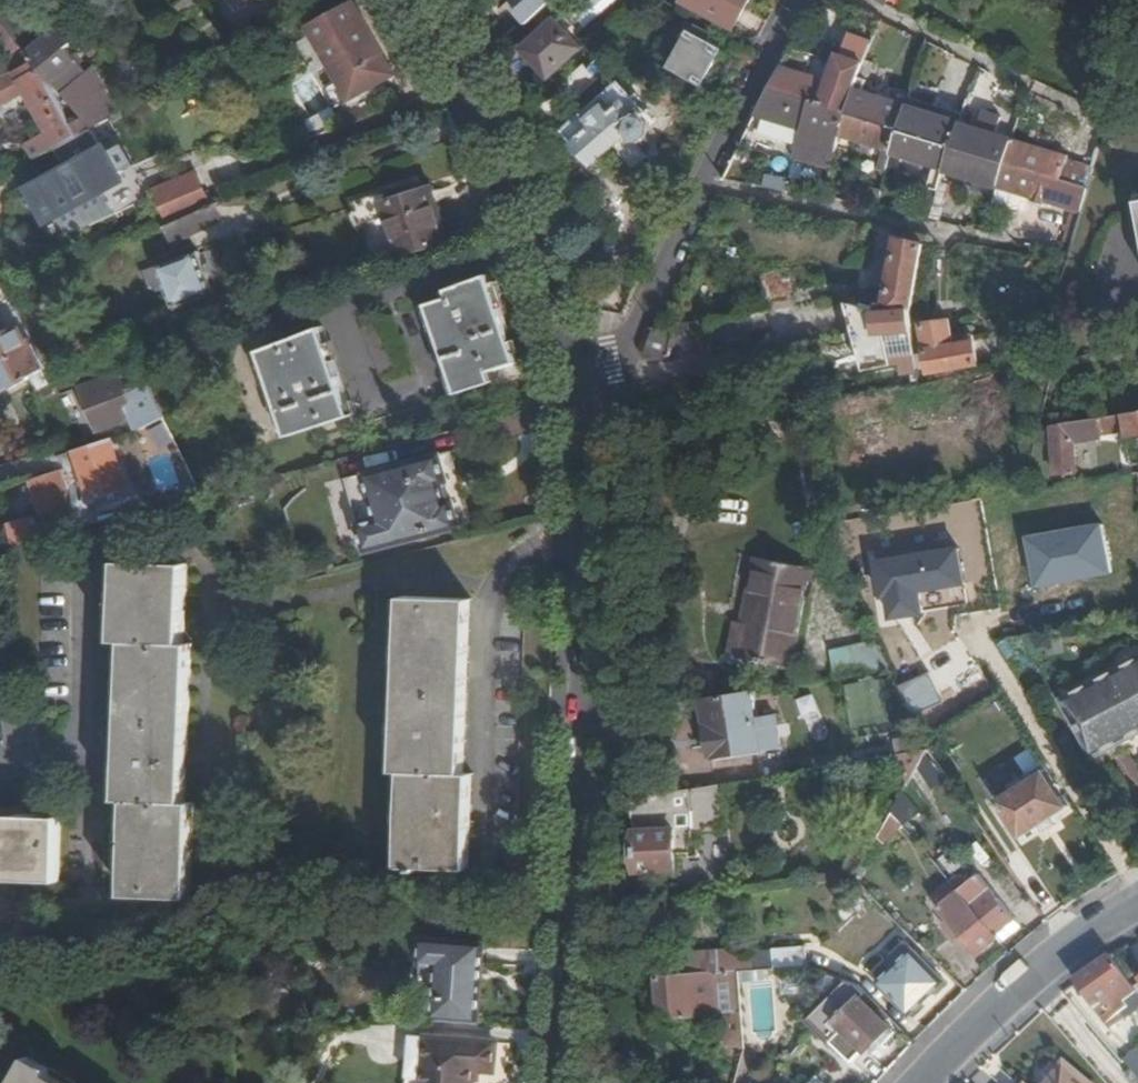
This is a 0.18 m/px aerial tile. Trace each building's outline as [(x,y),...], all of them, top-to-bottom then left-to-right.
[(553,0),(506,0),(497,9),(517,32),(547,5),(553,0)] [(734,29),(750,0),(687,0),(685,3),(734,29)] [(0,2),(0,23),(32,62),(56,92),(72,82),(78,76),(61,51),(73,42),(59,24),(33,42),(0,2)] [(327,90),(345,123),(402,91),(353,5),(309,30),(339,84),(327,90)] [(524,47),(549,75),(579,46),(555,19),(524,47)] [(12,73),(32,62),(0,23),(0,53),(8,62),(0,66),(0,79),(12,73)] [(670,69),(701,85),(721,52),(691,36),(670,69)] [(863,59),(868,48),(845,40),(839,55),(862,61),(863,59)] [(105,57),(93,41),(84,48),(96,64),(105,57)] [(836,61),(790,48),(767,90),(844,112),(862,61),(839,55),(836,61)] [(863,59),(862,61),(844,112),(897,128),(904,104),(862,92),(873,64),(863,59)] [(77,137),(88,131),(85,127),(77,118),(66,124),(32,62),(12,73),(47,135),(25,147),(33,162),(57,148),(77,137)] [(584,63),(541,101),(554,115),(597,77),(584,63)] [(92,67),(78,76),(72,82),(81,93),(102,78),(92,67)] [(288,89),(312,132),(337,118),(313,75),(288,89)] [(563,130),(594,164),(626,135),(630,138),(638,131),(646,130),(650,126),(651,119),(644,111),(645,108),(618,80),(597,99),(599,102),(586,114),(584,112),(563,130)] [(844,112),(767,90),(740,141),(770,153),(782,121),(800,126),(836,136),(844,112)] [(72,111),(77,118),(85,127),(116,109),(107,92),(72,111)] [(961,110),(908,92),(904,104),(957,121),(959,115),(961,110)] [(904,104),(897,128),(950,143),(952,135),(957,121),(904,104)] [(952,135),(950,143),(953,144),(1004,159),(1011,136),(995,132),(1000,115),(982,109),(976,126),(957,121),(952,135)] [(897,128),(844,112),(836,136),(881,150),(878,163),(887,166),(890,151),(897,128)] [(836,136),(800,126),(794,144),(833,156),(836,136)] [(950,143),(897,128),(890,151),(934,165),(929,186),(938,189),(939,186),(944,167),(950,143)] [(1093,162),(1101,133),(1085,128),(1076,158),(1093,162)] [(100,153),(88,131),(77,137),(57,148),(68,169),(29,190),(33,198),(30,199),(34,208),(38,206),(47,222),(59,216),(69,234),(113,211),(103,193),(120,183),(117,177),(125,172),(114,153),(106,158),(103,151),(100,153)] [(1067,153),(1011,136),(1004,159),(1073,179),(1087,184),(1093,165),(1065,156),(1067,153)] [(953,144),(950,143),(944,167),(974,176),(997,183),(1004,159),(953,144)] [(997,183),(1032,192),(1031,196),(1042,199),(1044,195),(1081,204),(1087,184),(1073,179),(1004,159),(997,183)] [(216,206),(201,171),(151,193),(167,226),(216,206)] [(784,178),(771,176),(769,184),(783,186),(784,178)] [(993,195),(997,183),(974,176),(969,188),(993,195)] [(878,200),(881,186),(857,180),(853,194),(878,200)] [(939,186),(938,189),(931,219),(940,221),(948,188),(939,186)] [(385,204),(400,255),(442,243),(425,191),(385,204)] [(224,224),(218,205),(216,206),(167,226),(164,227),(171,245),(224,224)] [(907,312),(920,238),(907,236),(906,244),(894,242),(887,288),(884,308),(879,307),(876,307),(875,315),(849,307),(846,307),(847,309),(862,376),(889,370),(891,381),(901,380),(900,376),(917,374),(908,317),(907,312)] [(198,254),(156,269),(143,275),(149,292),(162,287),(172,310),(213,295),(198,254)] [(1059,278),(1062,268),(1046,264),(1044,274),(1059,278)] [(451,298),(428,306),(458,396),(494,385),(490,373),(517,365),(488,278),(449,292),(451,298)] [(850,302),(854,287),(841,282),(838,299),(841,300),(850,302)] [(846,307),(849,307),(850,302),(841,300),(842,311),(847,309),(846,307)] [(743,349),(737,321),(710,327),(715,355),(743,349)] [(920,327),(927,375),(977,366),(973,345),(971,345),(951,349),(950,342),(947,323),(920,327)] [(715,355),(710,327),(709,324),(673,328),(673,331),(681,358),(681,359),(709,356),(715,355)] [(257,348),(287,435),(349,415),(322,328),(257,348)] [(31,341),(25,344),(18,331),(0,341),(0,381),(6,393),(31,380),(37,391),(55,385),(31,341)] [(681,358),(673,331),(653,333),(642,363),(645,364),(668,360),(681,358)] [(951,349),(971,345),(970,339),(950,342),(951,349)] [(164,423),(145,390),(139,393),(146,406),(132,411),(129,404),(124,406),(119,395),(123,393),(115,374),(79,388),(98,431),(130,420),(135,433),(140,431),(164,423)] [(1125,435),(1137,433),(1137,411),(1122,414),(1124,430),(1125,435)] [(1099,434),(1124,430),(1122,414),(1096,418),(1099,434)] [(1072,441),(1100,436),(1099,434),(1096,418),(1070,422),(1072,441)] [(1072,441),(1070,422),(1052,425),(1057,476),(1076,474),(1072,441)] [(126,491),(108,442),(73,453),(91,503),(126,491)] [(346,481),(367,556),(461,531),(454,503),(446,505),(442,488),(449,485),(441,457),(346,481)] [(15,544),(73,529),(56,473),(31,480),(45,523),(34,527),(32,519),(9,525),(15,544)] [(1036,587),(1114,578),(1108,524),(1030,534),(1036,587)] [(879,558),(887,618),(970,607),(963,547),(879,558)] [(731,657),(792,667),(811,569),(758,559),(744,623),(737,623),(731,657)] [(120,898),(187,900),(191,804),(182,803),(190,648),(183,647),(186,566),(120,563),(115,642),(123,643),(115,802),(125,803),(120,898)] [(401,774),(397,869),(464,872),(468,777),(462,776),(468,604),(400,600),(392,774),(401,774)] [(834,680),(892,670),(882,645),(872,646),(871,640),(827,648),(834,680)] [(1104,684),(1068,705),(1098,759),(1137,738),(1137,665),(1104,684)] [(758,720),(754,692),(706,700),(714,761),(780,751),(776,717),(758,720)] [(897,755),(927,751),(922,738),(896,741),(897,755)] [(681,747),(681,767),(697,767),(697,747),(681,747)] [(917,769),(927,751),(897,755),(896,755),(894,756),(906,788),(917,769)] [(934,793),(949,782),(927,751),(917,769),(934,793)] [(998,800),(1023,839),(1070,807),(1045,770),(998,800)] [(722,783),(687,788),(691,807),(691,812),(722,811),(722,783)] [(687,788),(629,797),(636,839),(638,874),(676,872),(675,854),(689,854),(690,860),(700,860),(700,844),(694,843),(691,812),(691,807),(687,788)] [(892,812),(903,825),(909,819),(898,807),(892,812)] [(891,813),(877,838),(882,844),(902,826),(891,813)] [(56,883),(59,816),(0,814),(0,880),(56,883)] [(955,875),(950,880),(951,881),(958,890),(972,878),(966,871),(958,878),(955,875)] [(958,890),(996,935),(1015,919),(977,874),(972,878),(958,890)] [(938,908),(958,890),(951,881),(930,899),(938,908)] [(976,951),(996,935),(958,890),(938,908),(949,921),(960,934),(976,951)] [(960,934),(949,921),(942,927),(953,940),(960,934)] [(876,982),(910,950),(899,939),(866,972),(876,982)] [(433,1024),(478,1027),(485,947),(424,944),(422,968),(439,968),(433,1024)] [(753,953),(754,970),(804,967),(804,946),(773,948),(774,952),(753,953)] [(718,954),(753,951),(752,947),(683,952),(685,977),(719,974),(718,954)] [(876,982),(910,1015),(941,982),(910,950),(876,982)] [(726,1046),(743,1050),(739,972),(754,970),(753,953),(753,951),(718,954),(719,974),(685,977),(657,979),(660,1021),(712,1018),(712,1015),(723,1014),(726,1046)] [(1111,960),(1078,983),(1110,1032),(1125,1021),(1122,1016),(1127,1012),(1123,1005),(1137,996),(1111,960)] [(422,968),(417,1024),(433,1024),(439,968),(422,968)] [(884,1024),(890,1018),(863,991),(843,983),(805,1020),(849,1064),(862,1051),(865,1053),(889,1030),(884,1024)] [(427,1041),(412,1039),(409,1082),(425,1082),(427,1041)] [(425,1082),(473,1082),(474,1072),(481,1072),(495,1073),(497,1045),(427,1041),(425,1082)] [(1121,1065),(1128,1073),(1137,1082),(1137,1053),(1136,1051),(1121,1065)] [(1062,1072),(1052,1082),(1075,1082),(1062,1072)] [(28,1073),(22,1082),(47,1082),(28,1073)]
